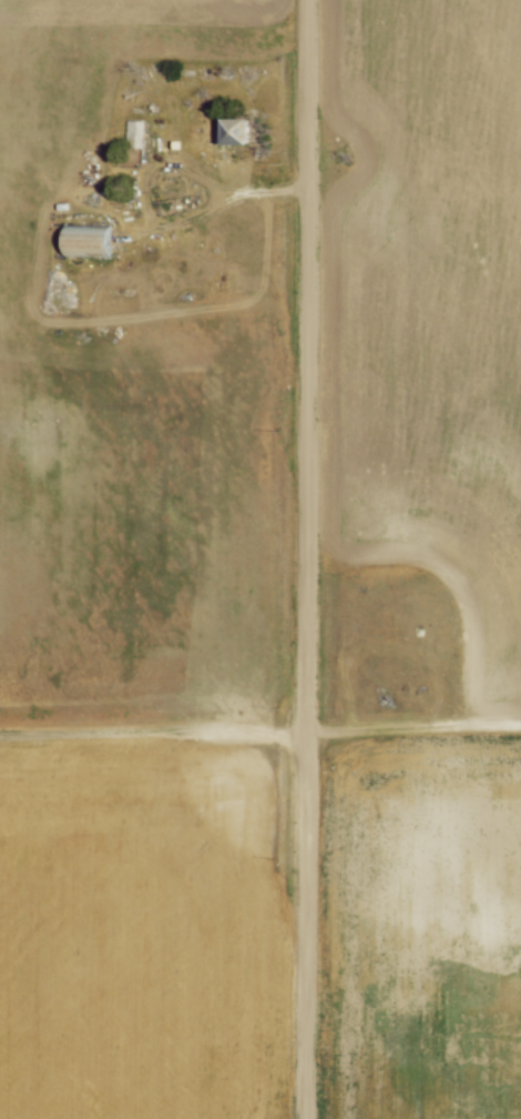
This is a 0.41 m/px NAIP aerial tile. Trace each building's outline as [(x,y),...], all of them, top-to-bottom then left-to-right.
[(221,108),(222,130),(244,129),(249,138),(259,132),(251,119),(252,105),(221,108)] [(127,113),(125,131),(132,131),(131,139),(142,140),(144,115),(127,113)] [(220,117),(220,143),(247,143),(247,117),(220,117)] [(69,219),(70,251),(112,250),(111,219),(69,219)]
